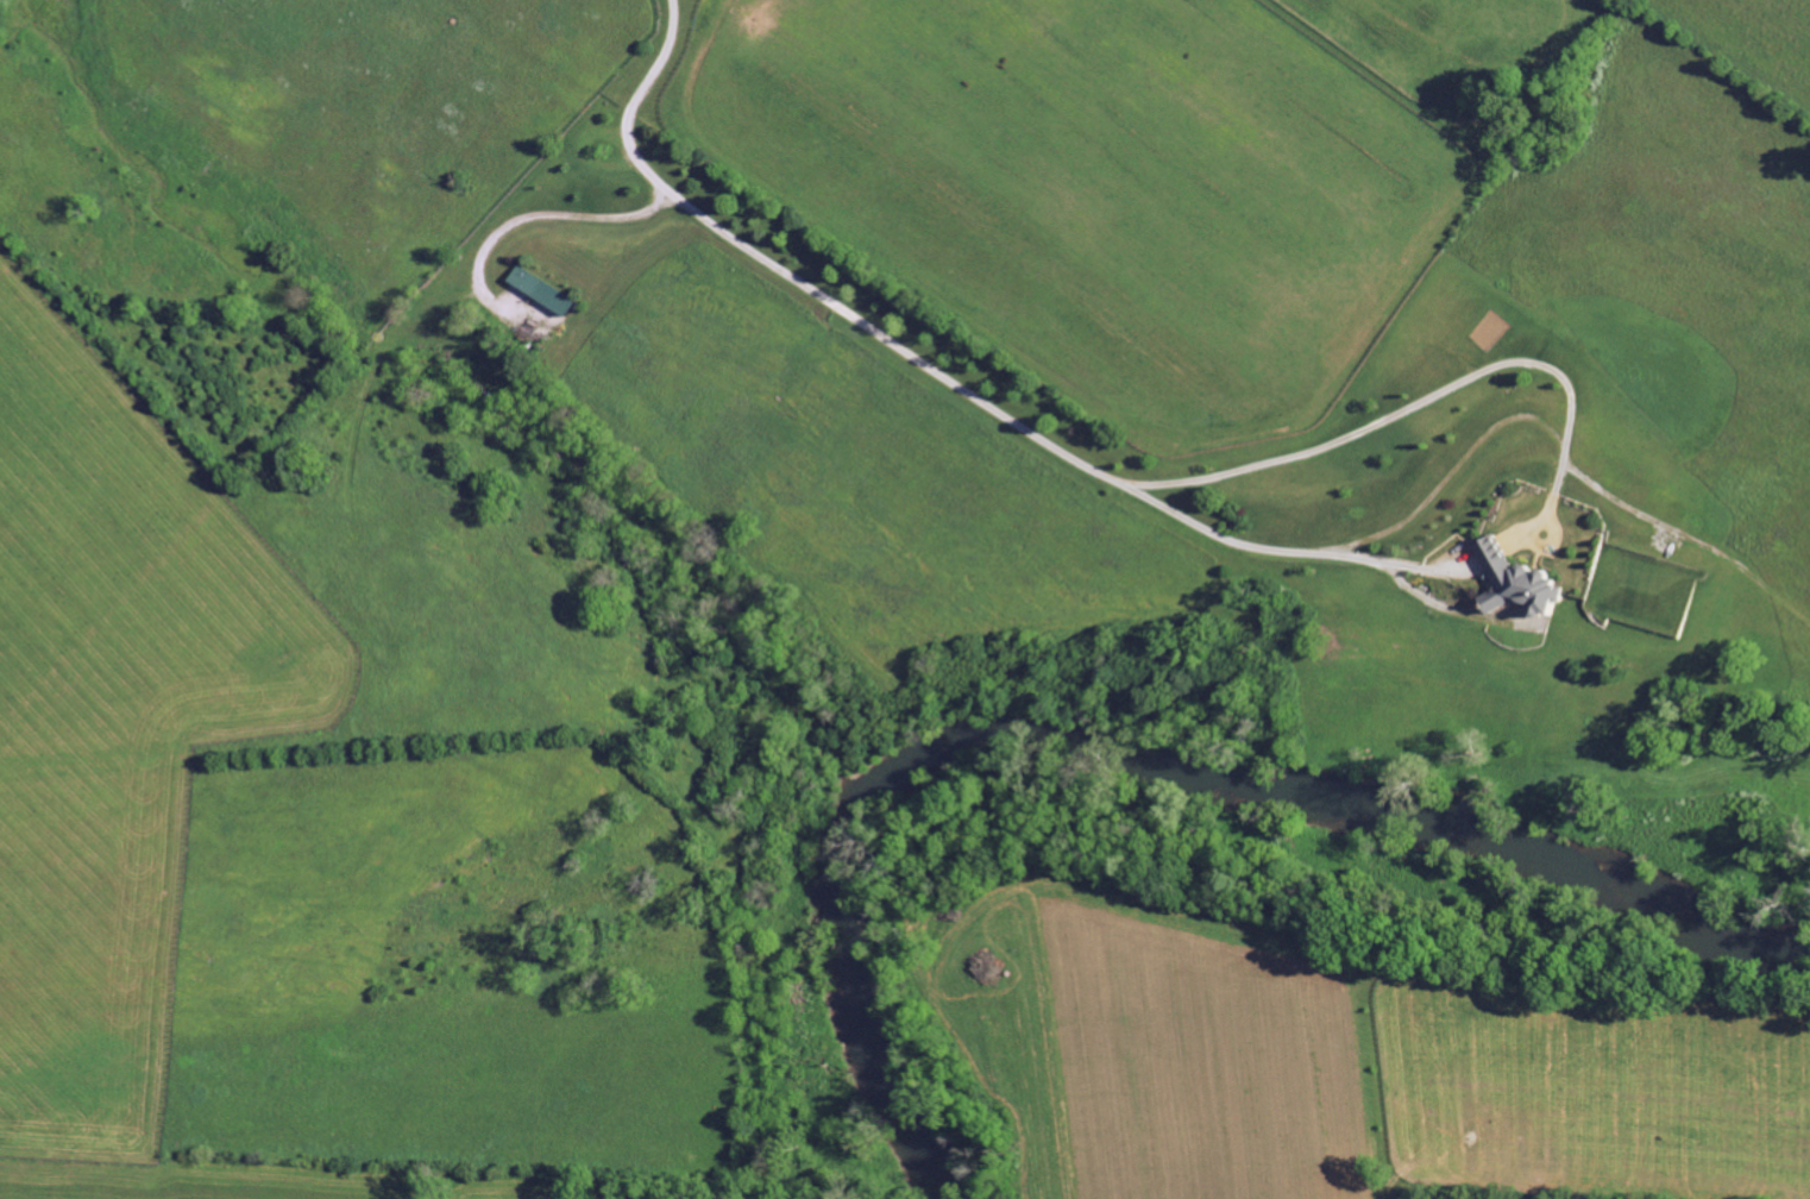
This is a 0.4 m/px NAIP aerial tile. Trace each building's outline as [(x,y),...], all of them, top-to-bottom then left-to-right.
[(508,287),(573,314),(581,296),(516,269),(508,287)] [(1480,548),(1504,587),(1487,598),(1497,615),(1528,596),(1535,607),(1542,603),(1553,620),(1576,605),(1554,570),(1545,576),(1536,562),(1518,573),(1496,538),(1480,548)]
